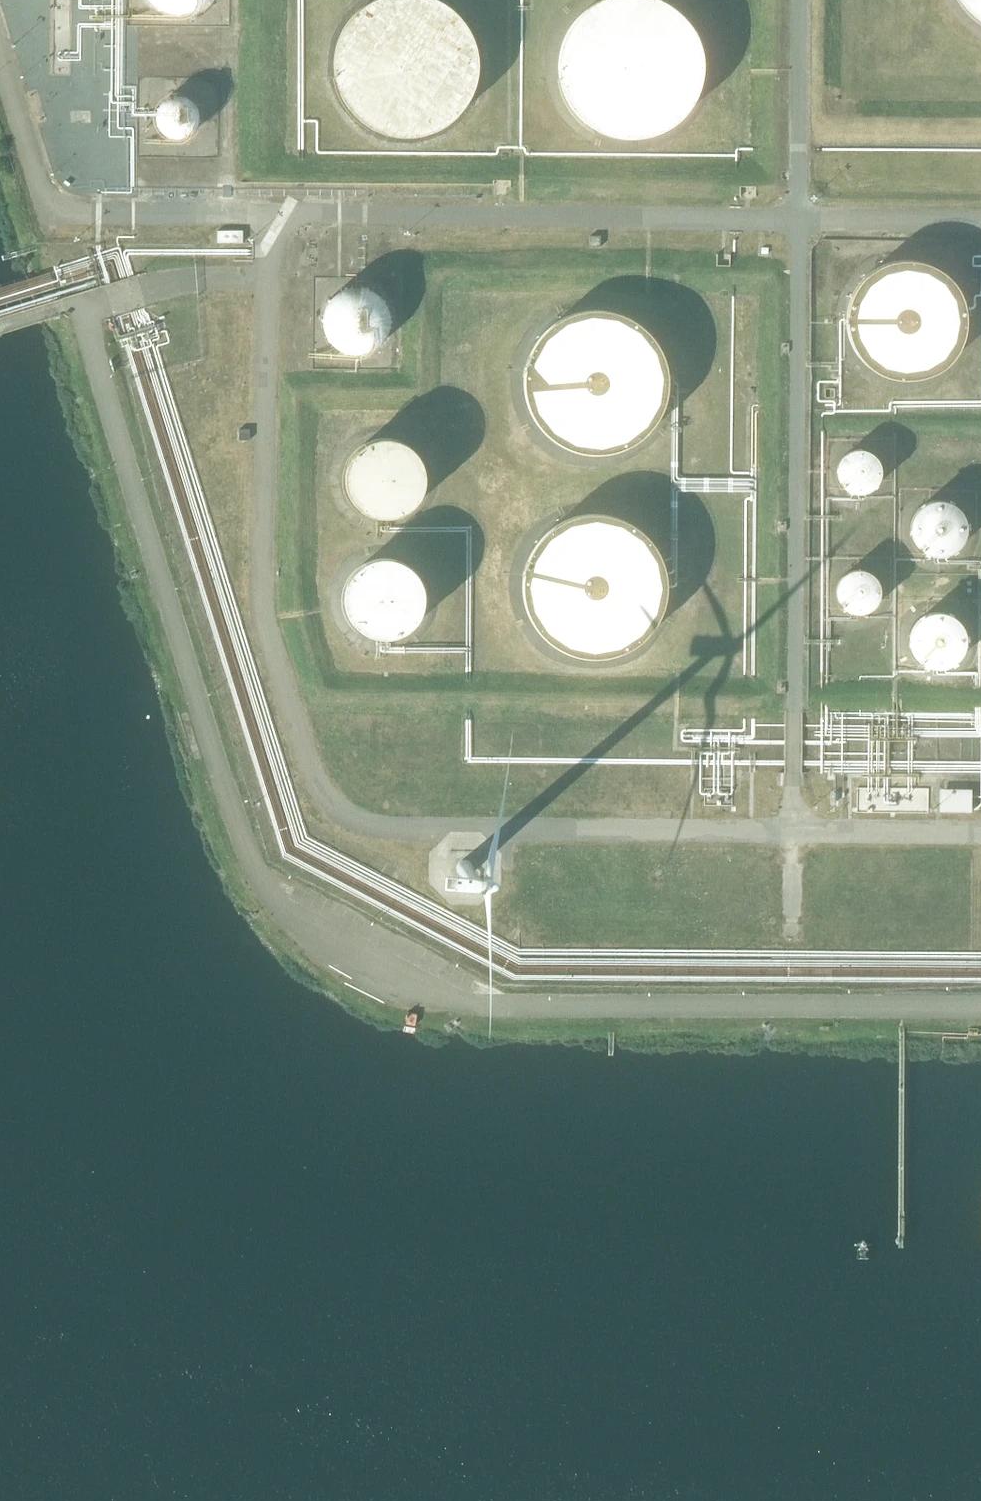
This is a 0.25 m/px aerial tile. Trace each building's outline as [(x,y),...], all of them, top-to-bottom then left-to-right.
[(150,0),(152,2),(154,4),(158,7),(161,9),(165,11),(168,12),(171,13),(175,13),(179,14),(182,14),(185,13),(189,12),(192,11),(195,10),(200,8),(202,6),(206,3),(208,1),(209,0),(150,0)] [(478,63),(478,60),(478,56),(477,52),(477,47),(475,43),(475,41),(474,39),(472,35),(471,31),(469,28),(465,22),(464,20),(461,17),(457,12),(452,8),(447,4),(443,2),(440,0),(373,0),(368,3),(363,6),(359,9),(356,12),(352,16),(349,20),(346,23),(343,29),(340,34),(338,38),(337,42),(336,47),(335,49),(335,53),(334,55),(334,59),(334,64),(334,68),(334,72),(335,76),(335,78),(336,83),(337,85),(339,91),(341,97),(343,100),(346,104),(349,109),(352,112),(355,116),(360,120),(365,124),(369,126),(372,128),(378,131),(382,132),(386,134),(393,135),(399,136),(403,136),(408,136),(414,136),(420,135),(427,133),(431,132),(435,131),(439,129),(442,127),(448,123),(453,119),(458,115),(462,110),(464,107),(467,103),(470,98),(472,94),(474,90),(475,86),(476,82),(477,80),(478,76),(478,71),(478,69),(478,65),(478,63)] [(701,82),(702,78),(703,75),(703,70),(703,68),(703,64),(703,62),(703,57),(702,53),(702,49),(700,45),(699,41),(698,39),(698,37),(696,33),(694,29),(691,25),(690,24),(688,20),(685,17),(682,14),(679,11),(675,8),(670,5),(665,1),(662,0),(600,0),(598,1),(593,4),(589,6),(586,9),(581,13),(578,16),(575,19),(571,25),(569,28),(567,32),(565,36),(564,38),(563,42),(561,46),(560,50),(560,54),(559,61),(559,65),(559,67),(559,69),(559,74),(560,78),(560,80),(561,84),(562,88),(565,94),(567,98),(568,100),(570,104),(571,106),(573,109),(575,111),(579,116),(584,120),(587,123),(589,124),(590,125),(594,128),(598,130),(602,131),(608,134),(614,136),(618,137),(620,137),(627,138),(633,138),(637,137),(642,137),(646,136),(650,135),(654,134),(660,132),(666,129),(671,125),(675,123),(678,120),(680,119),(683,116),(684,114),(687,111),(688,109),(691,106),(692,104),(694,100),(695,98),(697,95),(698,93),(700,89),(701,85),(701,82)] [(960,1),(963,4),(966,8),(969,11),(974,16),(978,19),(980,21),(980,0),(960,0),(960,1)] [(161,103),(160,104),(159,106),(157,108),(157,110),(156,111),(156,114),(156,116),(156,118),(156,121),(156,123),(157,125),(158,127),(159,129),(161,131),(162,133),(164,134),(167,136),(169,137),(171,138),(175,139),(177,139),(180,139),(182,138),(184,138),(186,137),(189,136),(190,135),(192,133),(195,131),(196,129),(197,127),(198,125),(199,122),(199,120),(199,119),(199,116),(199,115),(199,113),(198,110),(197,106),(195,103),(192,101),(190,99),(187,97),(184,96),(182,96),(179,95),(175,95),(172,96),(168,97),(166,98),(165,99),(164,99),(162,101),(161,103)] [(601,246),(601,236),(590,236),(590,246),(601,246)] [(964,309),(963,305),(962,301),(961,298),(959,293),(956,288),(954,285),(951,282),(947,277),(945,275),(942,272),(938,270),(933,267),(928,264),(922,262),(917,261),(913,260),(907,260),(901,260),(895,261),(890,262),(884,264),(879,266),(874,269),(870,271),(866,275),(862,279),(858,283),(855,288),(853,292),(850,297),(849,301),(848,302),(847,306),(847,308),(846,312),(846,314),(846,318),(846,322),(846,324),(846,327),(847,331),(847,335),(848,337),(849,341),(850,342),(851,344),(852,348),(854,351),(855,353),(859,358),(863,362),(867,366),(870,368),(873,370),(879,373),(884,376),(889,377),(893,378),(897,379),(901,379),(905,380),(909,380),(915,379),(920,378),(926,376),(931,374),(936,371),(940,369),(943,366),(947,362),(951,358),(955,354),(957,350),(959,347),(961,341),(962,340),(963,336),(964,330),(965,326),(965,324),(965,320),(965,318),(965,315),(965,313),(964,309)] [(387,335),(388,332),(389,329),(389,327),(390,324),(390,321),(390,317),(390,314),(389,313),(388,310),(388,308),(387,306),(385,303),(384,301),(382,298),(379,295),(377,293),(374,292),(371,289),(368,288),(364,287),(359,286),(355,286),(352,286),(348,287),(345,288),(342,289),(339,291),(336,293),(333,295),(331,297),(328,300),(327,303),(325,305),(325,307),(324,309),(323,312),(323,314),(322,317),(322,320),(322,322),(322,324),(323,327),(323,330),(324,332),(325,335),(327,338),(328,340),(330,342),(332,345),(334,347),(337,348),(339,350),(342,351),(345,352),(348,353),(350,354),(355,354),(358,354),(361,354),(364,353),(366,353),(369,352),(372,350),(374,349),(377,347),(379,345),(381,343),(384,340),(385,337),(387,335)] [(663,407),(665,403),(665,401),(666,396),(667,391),(668,387),(668,383),(668,379),(668,374),(667,372),(667,368),(666,364),(665,360),(664,357),(663,353),(661,349),(660,348),(658,344),(655,340),(653,337),(649,332),(644,327),(641,324),(638,322),(632,318),(628,316),(624,314),(620,313),(616,312),(610,310),(604,309),(599,309),(595,308),(589,309),(584,309),(580,310),(574,312),(570,313),(566,315),(562,317),(558,319),(553,322),(550,325),(546,328),(543,331),(540,334),(538,337),(535,341),(534,343),(532,346),(530,350),(528,354),(527,358),(526,360),(525,365),(524,369),(523,375),(523,379),(523,382),(523,384),(524,388),(524,390),(525,394),(525,397),(526,401),(527,403),(528,407),(529,409),(531,413),(533,417),(534,418),(535,420),(537,424),(541,429),(544,432),(547,435),(552,439),(558,443),(563,446),(567,447),(571,449),(575,450),(582,452),(588,453),(594,453),(601,453),(607,452),(614,451),(620,449),(624,448),(628,446),(633,443),(637,440),(639,439),(642,436),(644,435),(648,430),(653,426),(656,420),(657,419),(660,415),(661,411),(662,409),(663,407)] [(250,439),(250,429),(239,429),(239,439),(250,439)] [(346,486),(346,488),(347,489),(347,491),(349,494),(351,498),(352,501),(354,504),(356,506),(359,508),(362,511),(365,513),(369,515),(372,516),(377,517),(380,518),(383,518),(386,518),(391,518),(396,517),(399,516),(401,514),(406,512),(409,509),(412,507),(414,505),(416,503),(418,500),(420,497),(421,495),(422,492),(423,490),(423,487),(424,484),(424,481),(424,478),(424,476),(424,473),(423,470),(423,468),(422,465),(421,462),(420,461),(419,459),(417,457),(416,454),(413,452),(410,449),(406,446),(403,444),(399,442),(396,441),(393,440),(390,440),(387,439),(382,440),(379,440),(376,440),(371,442),(367,444),(363,446),(359,449),(357,451),(355,453),(352,457),(350,461),(348,464),(348,466),(347,469),(346,472),(346,473),(345,477),(345,480),(346,481),(346,484),(346,486)] [(842,486),(843,488),(844,488),(846,490),(849,492),(852,493),(856,493),(859,493),(863,493),(866,492),(869,491),(872,489),(874,487),(875,486),(876,485),(877,483),(878,482),(879,480),(879,479),(880,477),(880,474),(881,471),(880,469),(880,467),(879,464),(878,461),(877,459),(876,457),(875,456),(873,455),(872,453),(870,452),(867,451),(865,450),(863,449),(861,449),(857,449),(855,449),(851,450),(849,451),(847,452),(845,453),(843,455),(841,458),(839,459),(839,460),(838,463),(837,465),(836,467),(836,470),(836,472),(836,474),(837,477),(837,479),(838,481),(840,484),(842,486)] [(966,531),(966,528),(966,525),(965,522),(965,520),(964,517),(963,515),(961,513),(960,510),(958,508),(956,507),(954,505),(950,503),(948,502),(945,501),(943,500),(940,500),(937,500),(935,500),(932,501),(930,501),(927,502),(925,503),(922,505),(920,506),(918,508),(916,510),(915,512),(913,514),(912,517),(911,519),(911,521),(910,523),(910,526),(910,528),(910,530),(910,532),(911,535),(911,538),(912,540),(914,544),(917,547),(919,549),(921,550),(923,552),(925,553),(928,554),(931,556),(933,556),(935,556),(938,556),(941,556),(943,556),(945,555),(948,554),(951,553),(953,552),(955,550),(957,548),(959,547),(961,544),(962,542),(963,540),(964,537),(965,533),(966,531)] [(666,582),(666,578),(666,574),(665,572),(664,568),(663,564),(662,559),(661,557),(660,556),(658,552),(656,548),(654,544),(653,543),(650,539),(646,534),(644,533),(641,530),(640,529),(636,526),(631,522),(627,520),(623,519),(617,516),(611,514),(605,513),(598,513),(592,512),(585,513),(581,514),(577,515),(571,516),(565,519),(559,522),(553,525),(550,527),(547,530),(542,535),(540,536),(538,539),(534,545),(531,550),(529,554),(527,558),(525,562),(525,564),(523,570),(522,574),(522,579),(522,583),(522,585),(522,589),(522,594),(523,598),(523,600),(525,606),(526,610),(528,614),(530,618),(532,622),(535,627),(539,632),(542,635),(545,638),(550,643),(554,645),(557,647),(563,650),(567,652),(571,653),(575,655),(579,656),(586,657),(592,657),(599,657),(603,657),(607,656),(613,655),(620,653),(624,651),(627,649),(631,647),(635,645),(640,641),(645,637),(649,632),(650,630),(653,627),(655,623),(658,619),(660,614),(662,610),(663,608),(663,606),(664,601),(665,597),(666,593),(666,587),(666,582)] [(421,610),(422,605),(423,604),(423,601),(423,598),(423,596),(423,593),(423,590),(422,589),(421,584),(420,581),(419,580),(418,577),(416,574),(414,572),(411,568),(409,566),(405,563),(402,562),(398,560),(393,559),(390,558),(385,558),(382,558),(377,558),(374,559),(370,560),(366,562),(363,564),(359,566),(356,570),(353,572),(351,576),(348,580),(347,584),(346,588),(345,589),(345,592),(345,595),(345,597),(345,600),(345,603),(346,606),(347,609),(348,612),(350,616),(352,620),(354,623),(357,625),(360,628),(363,630),(365,632),(368,633),(371,634),(376,635),(379,636),(384,636),(387,636),(391,636),(395,635),(398,634),(400,633),(403,631),(407,629),(410,627),(412,625),(414,622),(416,620),(417,618),(419,616),(420,613),(421,610)] [(836,585),(836,589),(836,590),(836,593),(836,595),(836,597),(837,599),(838,602),(839,604),(841,606),(842,607),(844,609),(846,610),(848,611),(850,612),(853,613),(856,613),(859,613),(861,613),(863,613),(865,612),(869,610),(871,609),(872,608),(874,606),(876,604),(877,602),(878,600),(879,598),(879,595),(879,594),(880,592),(880,590),(879,587),(879,585),(878,583),(877,581),(876,579),(873,576),(872,574),(870,573),(867,571),(863,570),(861,569),(859,569),(856,569),(854,570),(850,570),(848,571),(846,572),(843,574),(841,577),(839,579),(838,581),(837,583),(836,585)] [(965,637),(965,634),(965,632),(964,630),(963,627),(961,625),(960,623),(958,621),(956,619),(954,617),(953,616),(951,615),(948,614),(946,613),(942,612),(938,612),(935,612),(933,612),(930,613),(927,613),(925,614),(923,616),(920,617),(918,619),(917,621),(915,623),(913,625),(912,628),(911,630),(910,633),(910,635),(909,638),(909,640),(909,643),(910,646),(911,648),(912,651),(912,652),(913,654),(916,658),(917,660),(919,661),(922,663),(924,665),(926,666),(929,667),(933,668),(935,668),(938,668),(941,668),(943,667),(946,667),(948,666),(952,664),(954,662),(956,661),(959,658),(960,657),(961,655),(963,652),(963,651),(964,649),(965,646),(965,643),(966,641),(966,638),(965,637)] [(972,809),(973,787),(942,786),(941,808),(972,809)]
